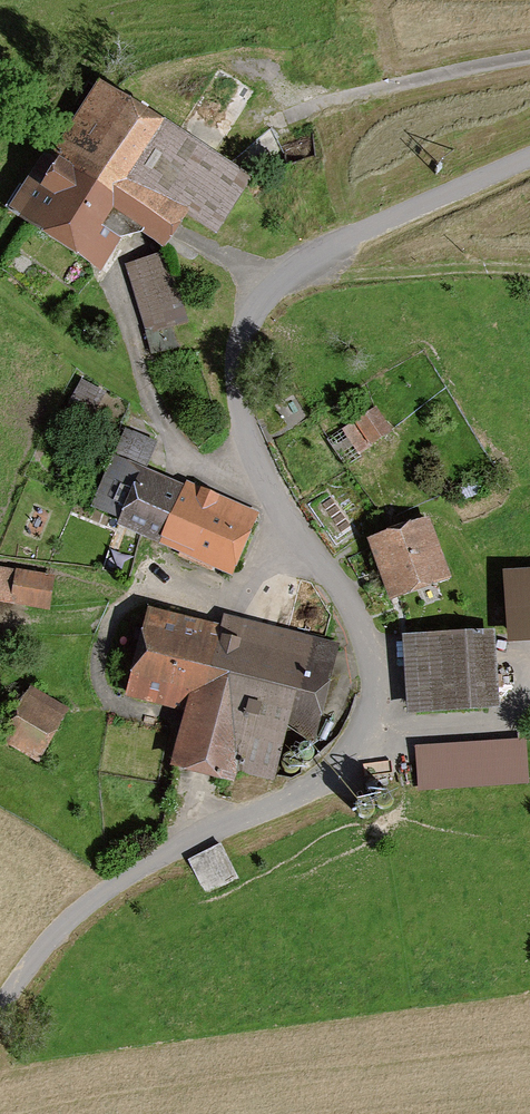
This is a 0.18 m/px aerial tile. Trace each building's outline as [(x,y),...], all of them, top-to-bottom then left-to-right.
[(247,183),(88,87),(8,219),(99,273),(126,227),(161,248),(182,212),(216,233),(247,183)] [(165,261),(130,272),(150,337),(185,326),(165,261)] [(105,391),(81,379),(67,407),(90,419),(105,391)] [(389,431),(375,410),(337,435),(352,456),(389,431)] [(122,524),(162,541),(183,492),(140,474),(152,446),(127,436),(98,506),(125,518),(122,524)] [(183,492),(162,541),(229,569),(252,515),(185,487),(183,492)] [(428,518),(373,536),(393,596),(448,577),(428,518)] [(506,570),(509,634),(529,633),(529,569),(506,570)] [(0,570),(0,598),(49,606),(53,579),(0,570)] [(226,627),(147,608),(128,689),(189,703),(175,761),(230,774),(233,764),(271,773),(279,737),(312,745),(336,645),(228,619),(226,627)] [(493,631),(405,636),(408,708),(497,704),(493,631)] [(65,709),(31,689),(2,738),(37,758),(65,709)] [(524,740),(417,746),(419,786),(527,780),(524,740)] [(220,846),(193,860),(207,889),(234,876),(220,846)]
